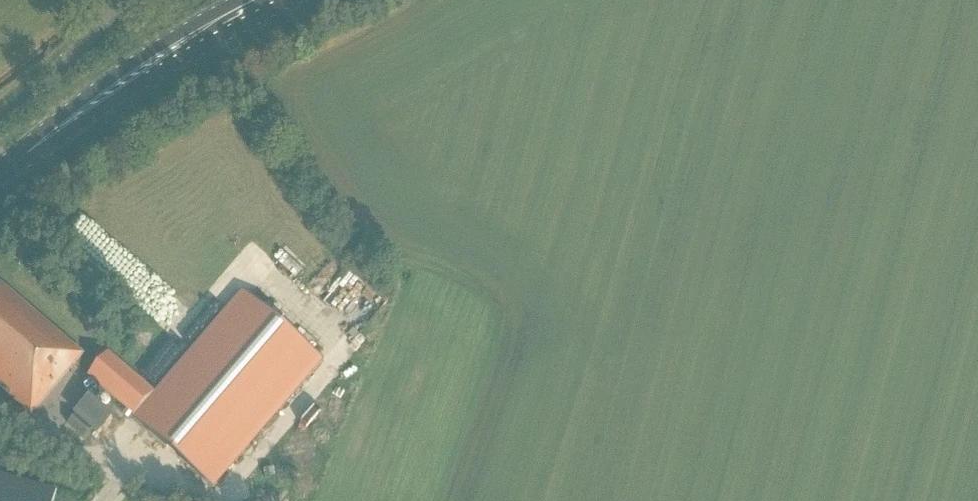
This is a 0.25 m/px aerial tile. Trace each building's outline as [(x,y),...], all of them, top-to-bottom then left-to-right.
[(81,223),(65,240),(108,279),(124,262),(81,223)] [(32,414),(85,353),(2,282),(1,283),(0,282),(0,387),(32,414)] [(91,377),(138,417),(136,419),(215,487),(321,363),(243,295),(158,394),(110,354),(91,377)] [(256,458),(271,443),(263,435),(248,450),(256,458)] [(0,480),(0,500),(53,500),(55,496),(0,480)]
